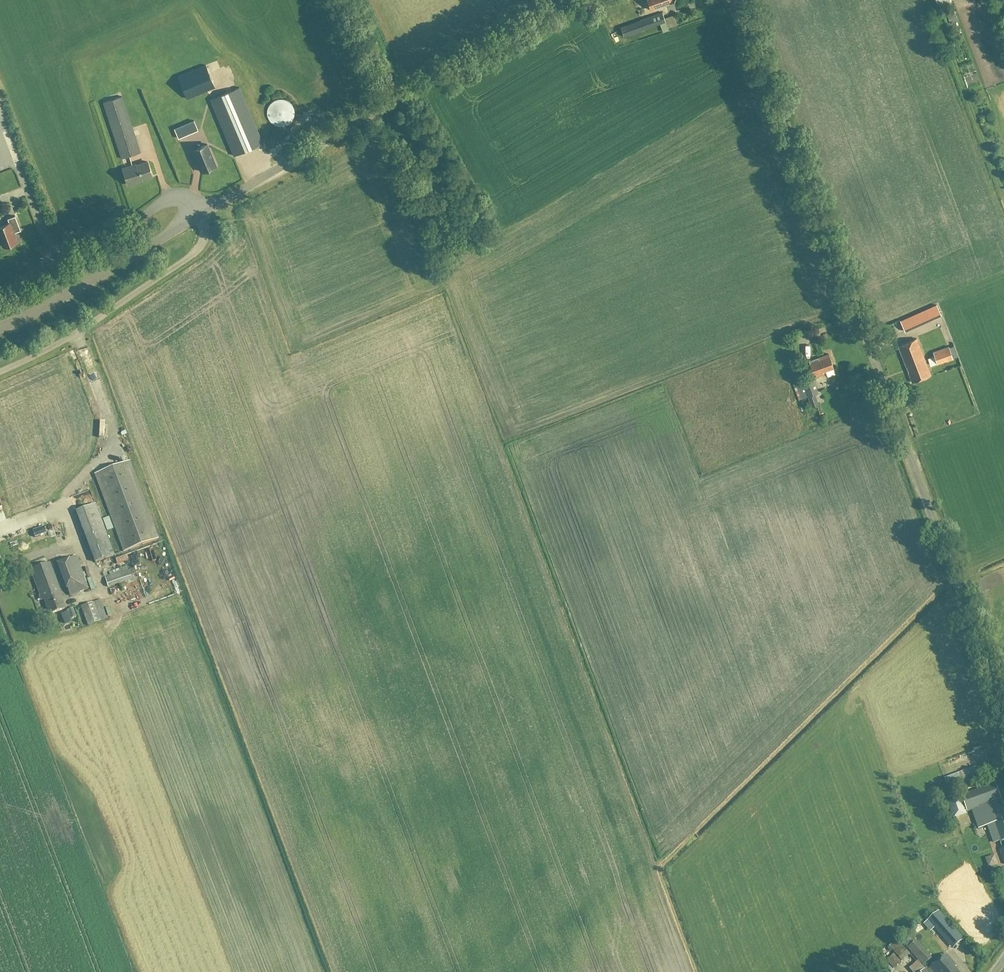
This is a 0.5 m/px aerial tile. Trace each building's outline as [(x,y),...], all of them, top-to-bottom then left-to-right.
[(651,10),(674,2),(673,0),(647,0),(651,10)] [(624,37),(660,24),(663,32),(668,30),(668,28),(677,25),(673,15),(664,19),(662,13),(620,28),(624,37)] [(178,77),(187,99),(215,88),(206,65),(178,77)] [(239,88),(210,100),(234,156),(263,143),(239,88)] [(140,152),(122,96),(103,103),(121,158),(140,152)] [(285,100),(284,99),(283,99),(281,99),(280,99),(278,99),(277,99),(276,100),(274,100),(273,101),(272,101),(271,102),(270,103),(269,104),(268,106),(268,107),(267,108),(267,109),(266,111),(266,112),(266,114),(266,115),(267,116),(267,118),(267,119),(268,120),(269,122),(270,123),(271,124),(272,125),(273,125),(274,126),(276,127),(277,127),(278,127),(280,127),(281,127),(283,127),(284,127),(285,127),(287,126),(288,125),(289,125),(290,124),(291,123),(292,122),(293,121),(293,119),(294,118),(294,117),(295,115),(295,114),(295,112),(295,111),(294,110),(294,108),(293,107),(293,106),(292,105),(291,104),(290,103),(289,102),(288,101),(287,100),(285,100)] [(157,120),(166,145),(172,143),(170,137),(174,135),(172,131),(167,133),(162,119),(157,120)] [(194,121),(189,123),(193,132),(198,130),(194,121)] [(207,145),(192,151),(201,172),(216,166),(207,145)] [(123,169),(128,185),(138,181),(152,176),(147,162),(133,166),(123,169)] [(0,227),(0,239),(3,247),(17,242),(14,233),(20,231),(15,217),(8,219),(9,223),(0,227)] [(905,328),(913,326),(911,318),(903,321),(905,328)] [(898,346),(907,368),(908,368),(909,371),(908,372),(908,373),(912,382),(931,375),(917,339),(898,346)] [(932,365),(937,363),(938,365),(953,359),(948,347),(933,352),(935,356),(930,358),(928,360),(930,364),(932,365)] [(828,354),(809,361),(815,377),(825,373),(827,377),(836,374),(828,354)] [(812,377),(793,384),(798,399),(808,395),(812,407),(818,404),(814,393),(817,392),(812,377)] [(130,461),(95,474),(124,552),(159,539),(130,461)] [(95,504),(76,511),(95,562),(115,555),(95,504)] [(109,517),(103,519),(107,531),(113,528),(109,517)] [(46,533),(44,527),(32,531),(35,538),(46,533)] [(76,557),(58,564),(70,595),(88,588),(76,557)] [(50,563),(31,570),(42,600),(44,599),(50,614),(65,608),(59,593),(61,593),(50,563)] [(108,587),(132,579),(138,577),(135,568),(128,570),(126,566),(111,571),(113,576),(105,578),(108,587)] [(131,598),(142,594),(139,587),(129,591),(131,598)] [(100,600),(81,607),(88,626),(107,619),(100,600)] [(974,769),(959,772),(961,780),(976,777),(974,769)] [(1000,841),(1003,849),(1000,850),(1003,861),(1003,803),(1003,799),(1001,799),(996,784),(962,796),(968,811),(972,810),(979,829),(994,824),(997,832),(991,834),(994,842),(996,843),(1000,841)] [(960,797),(947,802),(953,819),(966,814),(960,797)] [(935,928),(947,941),(953,948),(963,939),(957,932),(939,912),(934,916),(925,924),(931,931),(935,928)] [(897,939),(889,946),(895,953),(886,960),(894,969),(910,954),(897,939)] [(915,941),(908,947),(923,965),(931,958),(915,941)] [(946,954),(930,968),(934,971),(959,971),(955,967),(957,966),(946,954)] [(909,969),(912,971),(928,971),(918,961),(909,969)]
